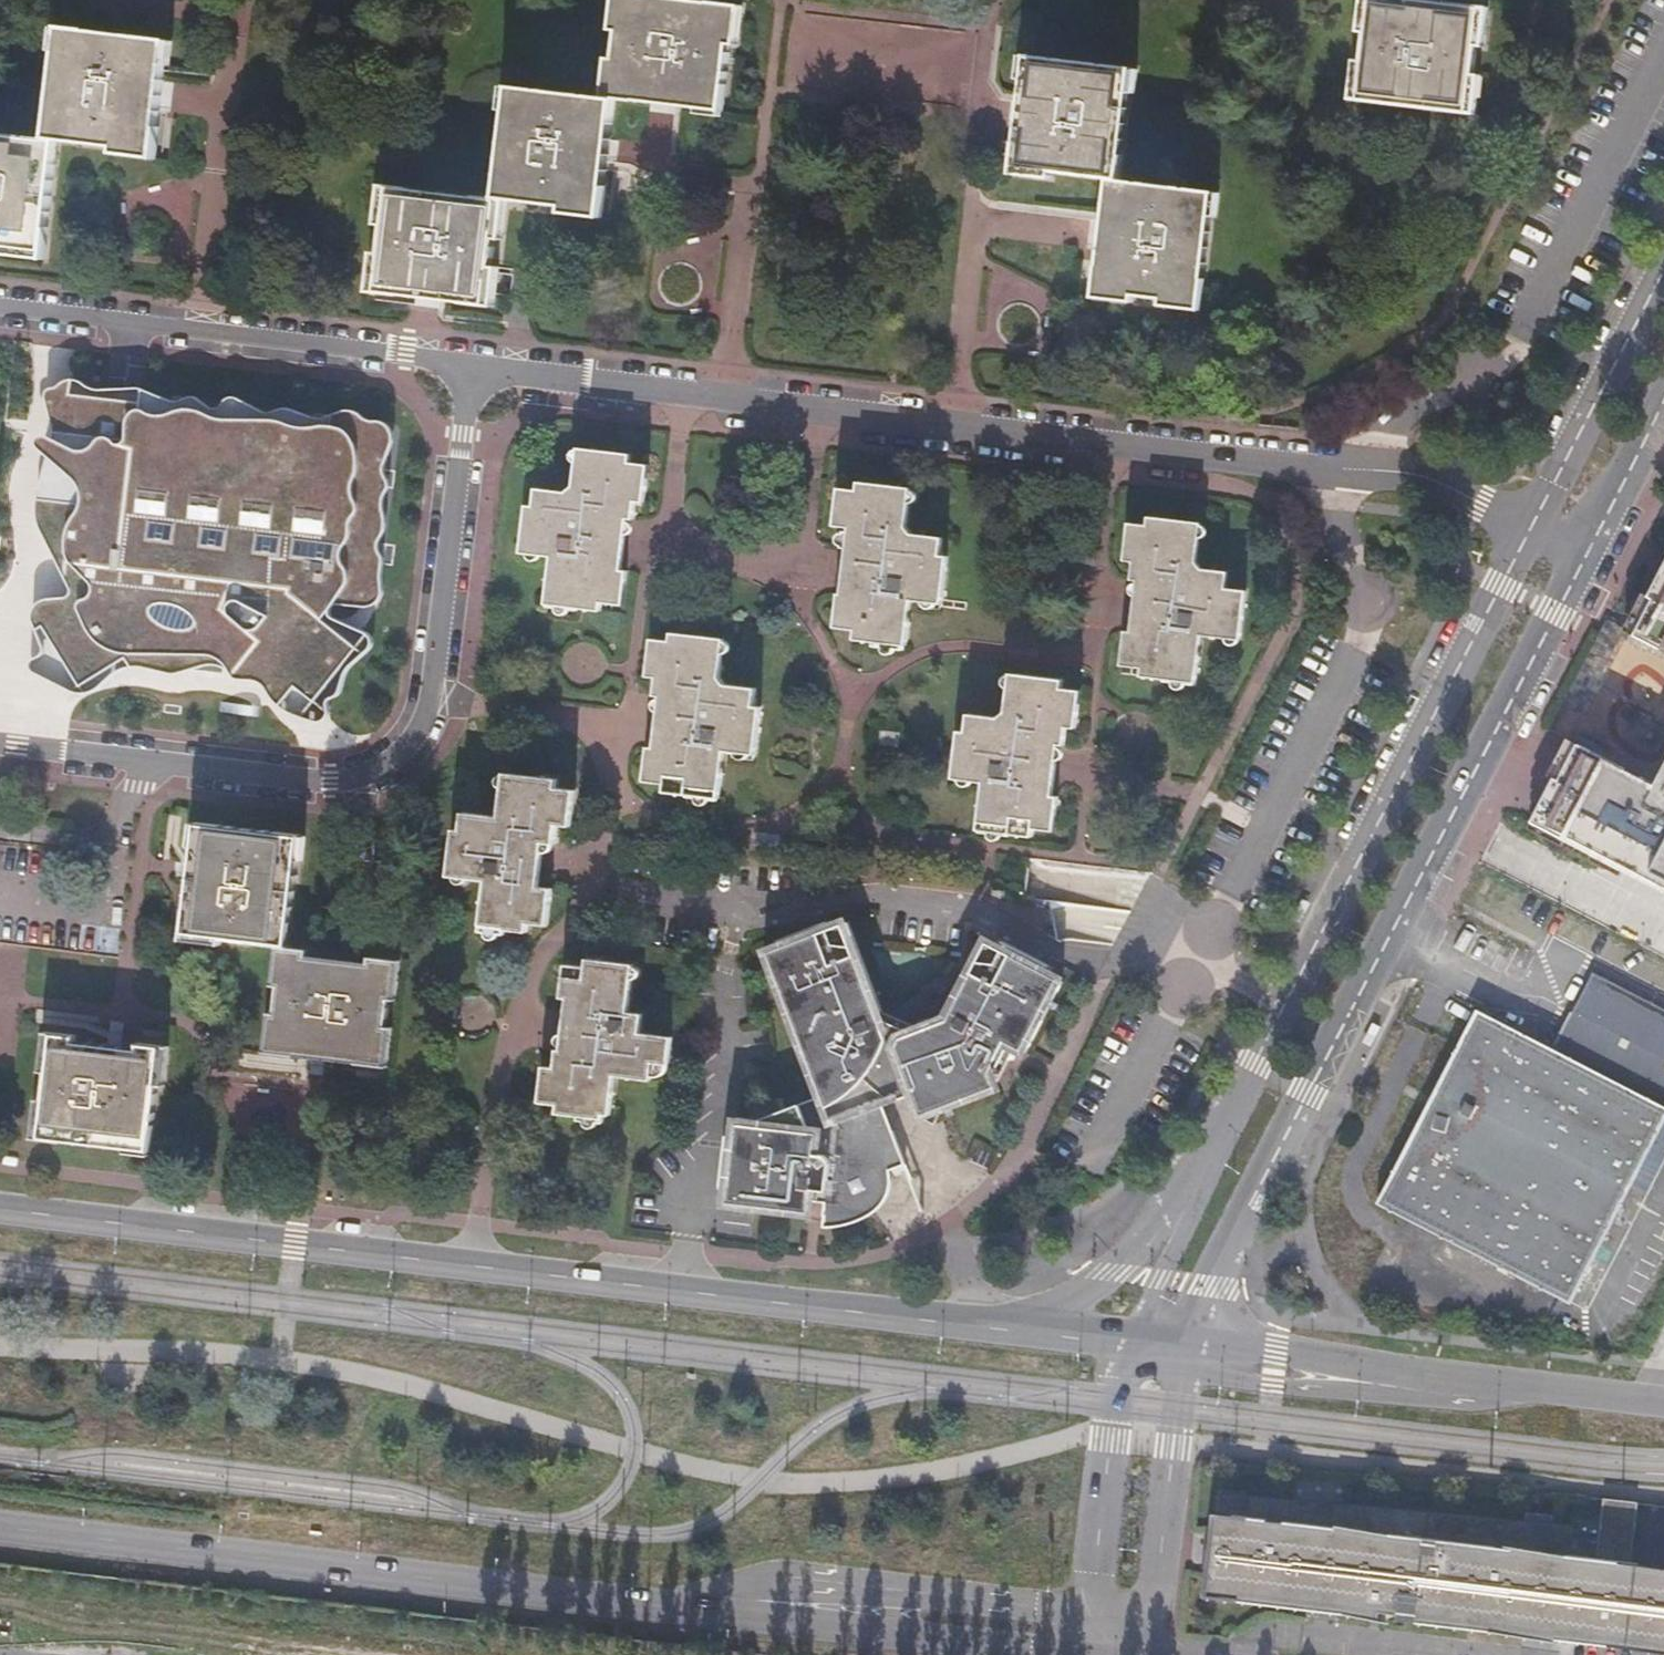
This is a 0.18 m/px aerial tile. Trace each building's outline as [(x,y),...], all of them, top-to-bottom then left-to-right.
[(615,108),(625,109),(664,114),(728,122),(737,53),(743,53),(748,10),(669,0),(628,0),(615,108)] [(1355,29),(1363,30),(1359,63),(1351,63),(1347,97),(1472,110),(1475,77),(1467,76),(1471,41),(1480,43),(1485,1),(1472,0),(1359,0),(1355,29)] [(61,35),(46,146),(62,148),(117,155),(116,161),(153,165),(162,96),(168,50),(61,35)] [(1049,180),(1112,187),(1121,189),(1134,83),(1027,70),(1023,105),(1013,181),(1048,185),(1049,180)] [(514,96),(501,207),(513,208),(577,216),(577,221),(610,225),(616,174),(625,109),(615,108),(514,96)] [(62,148),(46,146),(0,140),(0,253),(7,254),(7,260),(46,265),(62,148)] [(1121,189),(1112,187),(1107,222),(1098,301),(1137,306),(1138,295),(1167,299),(1166,309),(1204,314),(1218,201),(1121,189)] [(509,242),(513,208),(501,207),(395,195),(391,226),(395,230),(393,252),(387,255),(382,298),(502,313),(507,273),(501,269),(504,246),(509,242)] [(47,393),(45,398),(54,431),(54,441),(48,438),(43,439),(38,442),(38,448),(40,454),(49,461),(40,492),(37,511),(40,529),(70,589),(71,595),(64,599),(45,601),(37,606),(32,613),(32,623),(44,650),(43,658),(33,662),(30,668),(33,675),(81,698),(85,697),(93,696),(100,692),(111,682),(121,675),(132,671),(144,671),(172,677),(183,677),(209,669),(219,669),(226,673),(233,678),(235,682),(240,685),(246,686),(255,686),(261,686),(266,690),(270,694),(275,704),(284,714),(292,718),(303,722),(314,726),(326,727),(332,723),(333,716),(332,709),(333,705),(340,703),(344,699),(350,679),(354,672),(376,654),(377,647),(374,640),(370,635),(342,624),(335,620),(333,616),(338,608),(367,612),(375,611),(382,605),(386,598),(385,585),(385,572),(385,561),(381,552),(383,544),(387,537),(389,530),(389,520),(386,513),(386,505),(388,497),(391,491),(392,485),(387,475),(387,470),(396,446),(396,434),(391,426),(384,423),(375,422),(368,419),(361,413),(353,411),(345,411),(329,416),(321,419),(313,417),(299,412),(290,408),(282,409),(275,412),(270,414),(264,412),(249,403),(239,399),(231,399),(224,404),(220,409),(214,409),(207,405),(200,399),(195,398),(186,400),(177,403),(161,396),(143,389),(129,389),(115,390),(103,391),(97,390),(93,390),(87,385),(81,381),(73,380),(67,381),(62,385),(59,388),(55,390),(50,391),(47,393)] [(633,460),(584,454),(579,491),(571,496),(541,493),(540,509),(529,508),(523,560),(554,563),(549,611),(608,617),(608,609),(629,611),(633,576),(624,575),(630,522),(638,523),(639,508),(647,508),(651,472),(632,470),(633,460)] [(912,492),(862,487),(861,500),(843,498),(839,530),(853,531),(846,598),(836,597),(832,632),(856,635),(855,646),(908,652),(913,606),(945,609),(950,559),(942,558),(944,542),(914,539),(907,531),(912,492)] [(1199,568),(1203,530),(1153,524),(1152,535),(1133,532),(1129,569),(1138,570),(1135,591),(1143,592),(1137,639),(1129,638),(1125,673),(1148,675),(1147,685),(1198,691),(1204,640),(1242,645),(1247,600),(1228,598),(1230,581),(1205,578),(1199,568)] [(1630,630),(1663,647),(1663,565),(1630,630)] [(722,686),(727,645),(674,638),(673,647),(656,645),(651,682),(661,683),(659,703),(666,704),(660,755),(651,754),(647,791),(668,793),(667,802),(725,809),(731,762),(760,765),(766,715),(755,714),(757,698),(729,694),(722,686)] [(1066,687),(1016,680),(1011,719),(1003,724),(972,720),(970,738),(963,737),(956,785),(988,789),(982,836),(1034,842),(1035,834),(1056,837),(1061,804),(1049,802),(1056,750),(1067,751),(1070,732),(1079,733),(1083,699),(1065,696),(1066,687)] [(1575,738),(1533,817),(1663,885),(1663,784),(1575,738)] [(555,792),(503,787),(499,831),(463,826),(462,844),(453,844),(449,889),(487,894),(481,939),(525,948),(526,936),(546,939),(549,905),(536,903),(541,854),(553,857),(557,838),(571,841),(574,806),(553,804),(555,792)] [(282,942),(296,944),(308,831),(202,820),(190,935),(229,940),(229,935),(282,940),(282,942)] [(883,1022),(843,924),(761,954),(829,1130),(822,1133),(812,1131),(801,1108),(757,1125),(736,1123),(724,1209),(812,1221),(813,1200),(834,1202),(832,1230),(861,1225),(878,1217),(891,1205),(898,1191),(899,1180),(897,1169),(913,1164),(891,1105),(910,1098),(921,1128),(1005,1095),(1062,982),(985,943),(945,1023),(907,1033),(883,1022)] [(296,944),(282,942),(278,984),(284,984),(282,1009),(275,1009),(272,1049),(394,1064),(397,1024),(395,1024),(397,1002),(401,1002),(405,956),(367,952),(367,957),(319,953),(314,945),(296,944)] [(581,1122),(586,1122),(587,1125),(587,1126),(589,1128),(592,1130),(596,1130),(598,1130),(599,1128),(600,1125),(606,1125),(606,1120),(613,1120),(618,1079),(653,1083),(654,1083),(654,1082),(657,1082),(660,1081),(665,1079),(667,1077),(669,1073),(670,1071),(670,1068),(672,1068),(675,1040),(644,1037),(646,1017),(632,1016),(635,983),(638,983),(640,982),(642,980),(642,977),(642,974),(642,973),(639,971),(637,970),(637,968),(592,962),(591,970),(570,968),(566,1000),(572,1001),(565,1053),(561,1052),(559,1070),(547,1068),(543,1104),(561,1106),(560,1115),(581,1119),(581,1122)] [(1582,1313),(1663,1140),(1663,1006),(1591,970),(1565,1025),(1490,985),(1376,1206),(1582,1313)] [(42,1077),(36,1119),(157,1136),(163,1095),(155,1094),(159,1066),(165,1066),(171,1030),(140,1025),(139,1030),(79,1021),(80,1015),(49,1011),(44,1049),(50,1050),(46,1077),(42,1077)] [(1400,1620),(1561,1639),(1570,1553),(1574,1536),(1220,1493),(1208,1596),(1281,1605),(1383,1617),(1383,1612),(1399,1614),(1400,1620)] [(1585,1642),(1629,1648),(1632,1621),(1621,1620),(1630,1560),(1638,1503),(1608,1499),(1600,1556),(1592,1617),(1589,1617),(1585,1642)] [(1600,1556),(1570,1553),(1561,1639),(1585,1642),(1589,1617),(1592,1617),(1600,1556)] [(1630,1560),(1621,1620),(1632,1621),(1629,1648),(1663,1651),(1663,1645),(1663,1565),(1630,1560)]
